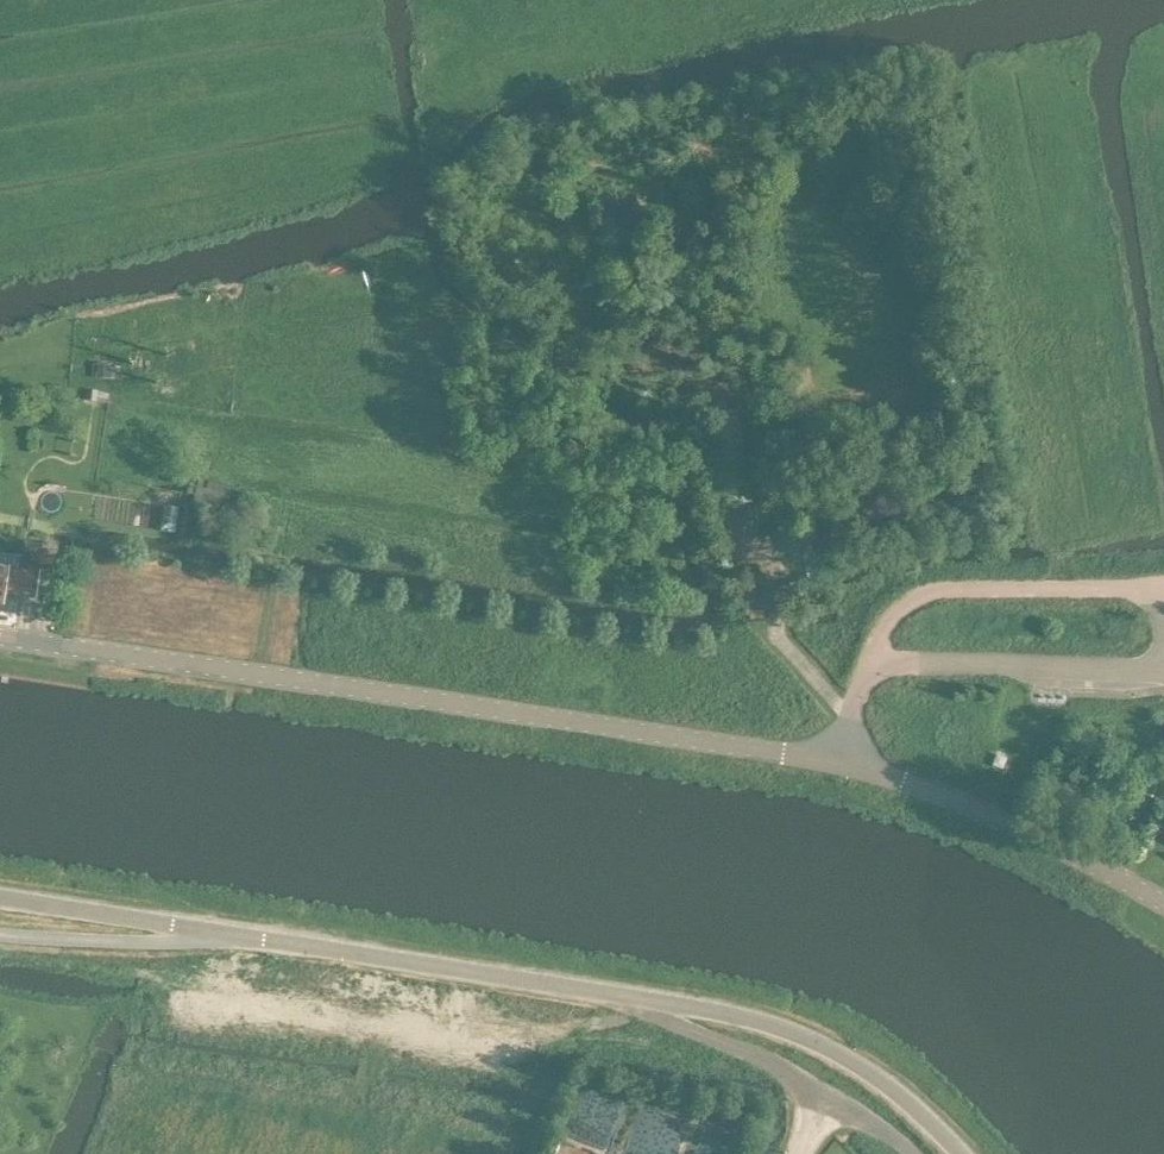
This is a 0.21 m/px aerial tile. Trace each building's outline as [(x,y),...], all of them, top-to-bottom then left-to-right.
[(225,509),(228,500),(230,495),(206,489),(202,502),(225,509)] [(0,565),(0,603),(3,604),(4,593),(34,597),(38,571),(0,565)] [(1008,758),(997,753),(992,765),(1003,770),(1008,758)] [(1163,790),(1163,775),(1153,771),(1143,794),(1160,801),(1163,790)]
